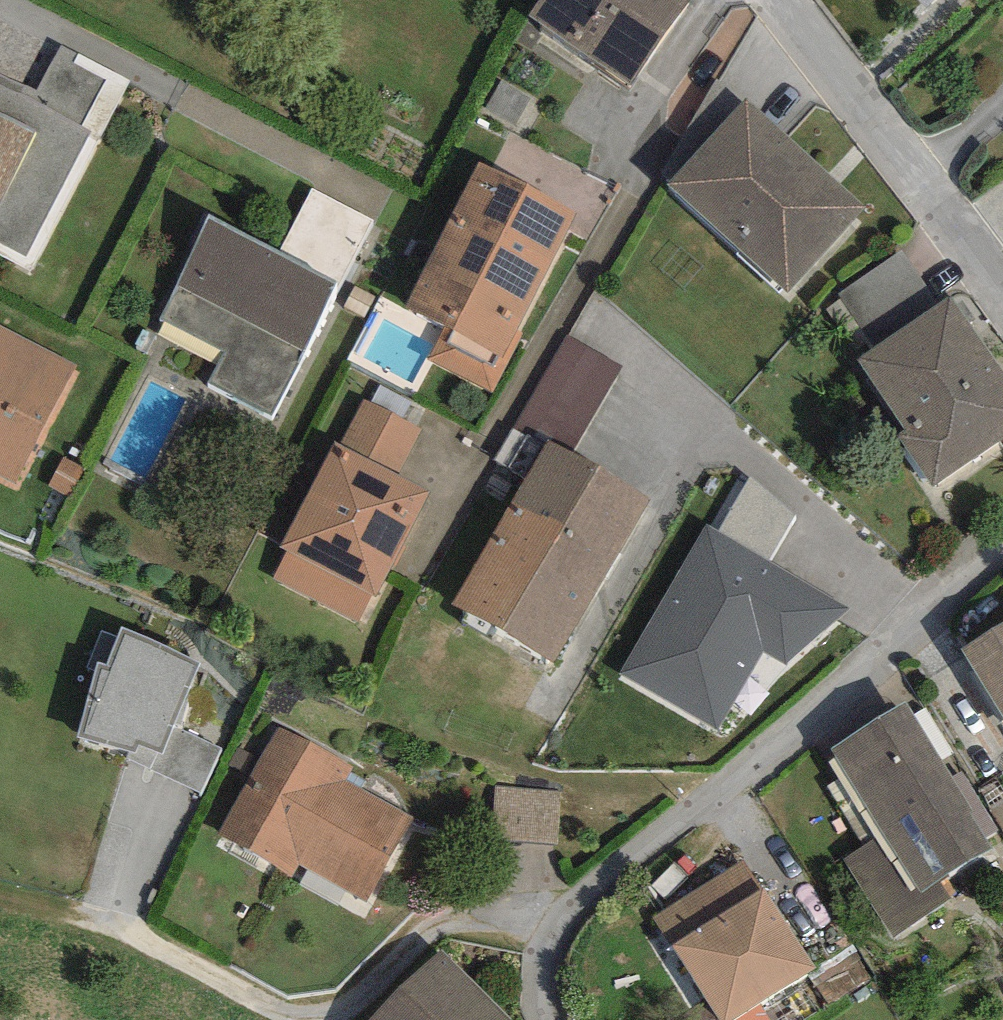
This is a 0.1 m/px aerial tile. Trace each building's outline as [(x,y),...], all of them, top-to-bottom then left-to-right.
[(532,20),(638,87),(693,0),(545,0),(532,20)] [(124,85),(63,55),(42,98),(0,77),(0,257),(31,272),(124,85)] [(872,211),(748,102),(671,188),(795,298),(872,211)] [(575,218),(481,169),(409,309),(446,329),(430,359),(495,392),(525,333),(517,329),(575,218)] [(287,259),(352,281),(374,216),(309,194),(287,259)] [(344,290),(209,227),(167,316),(235,348),(220,380),(287,412),(344,290)] [(955,306),(855,369),(930,487),(1002,441),(1002,381),(955,306)] [(0,332),(0,484),(16,492),(79,373),(0,332)] [(582,455),(621,363),(562,338),(523,430),(582,455)] [(438,445),(354,404),(264,586),(348,627),(438,445)] [(647,496),(557,448),(542,476),(505,456),(439,577),(465,591),(456,608),(557,663),(647,496)] [(797,518),(751,478),(720,533),(710,526),(625,679),(718,736),(761,656),(789,672),(846,614),(770,565),(797,518)] [(968,656),(1002,713),(1002,634),(968,656)] [(197,668),(122,640),(109,675),(93,669),(63,751),(204,802),(223,750),(174,732),(197,668)] [(994,861),(907,708),(825,754),(878,848),(851,863),(896,943),(952,911),(941,891),(994,861)] [(360,772),(283,730),(220,844),(291,882),(299,868),(372,908),(416,827),(350,791),(360,772)] [(502,787),(501,850),(560,851),(561,788),(502,787)] [(740,859),(651,915),(717,1019),(745,1019),(814,976),(740,859)] [(442,956),(376,1019),(505,1019),(442,956)]
